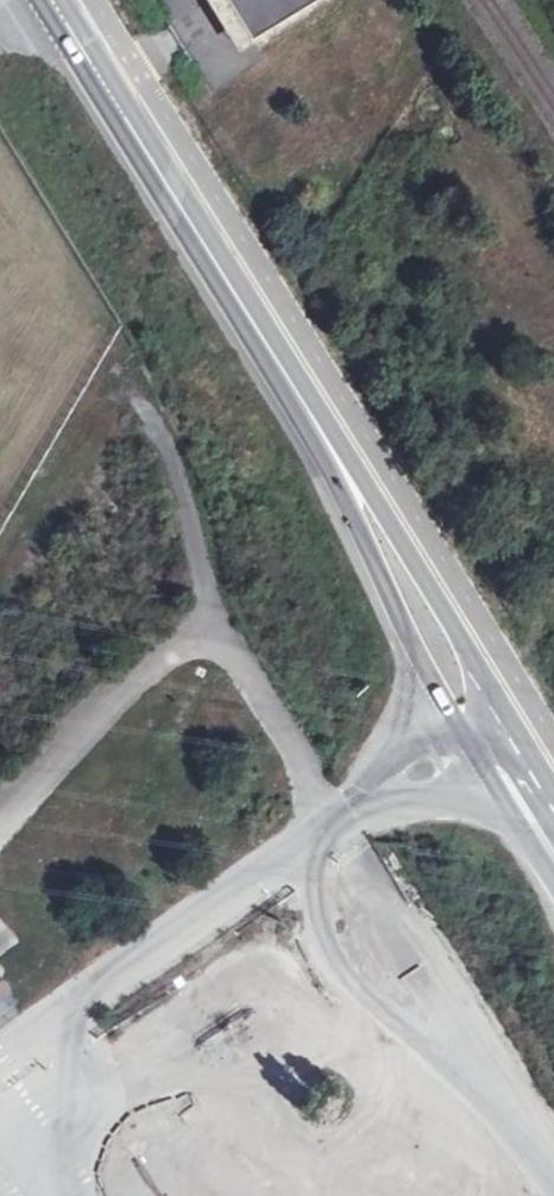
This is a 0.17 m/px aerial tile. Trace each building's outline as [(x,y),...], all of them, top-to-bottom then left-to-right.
[(241,52),(254,44),(227,0),(208,0),(241,52)] [(254,44),(324,0),(227,0),(254,44)] [(194,4),(172,17),(192,50),(214,37),(194,4)] [(12,1000),(0,981),(0,1008),(12,1000)]
